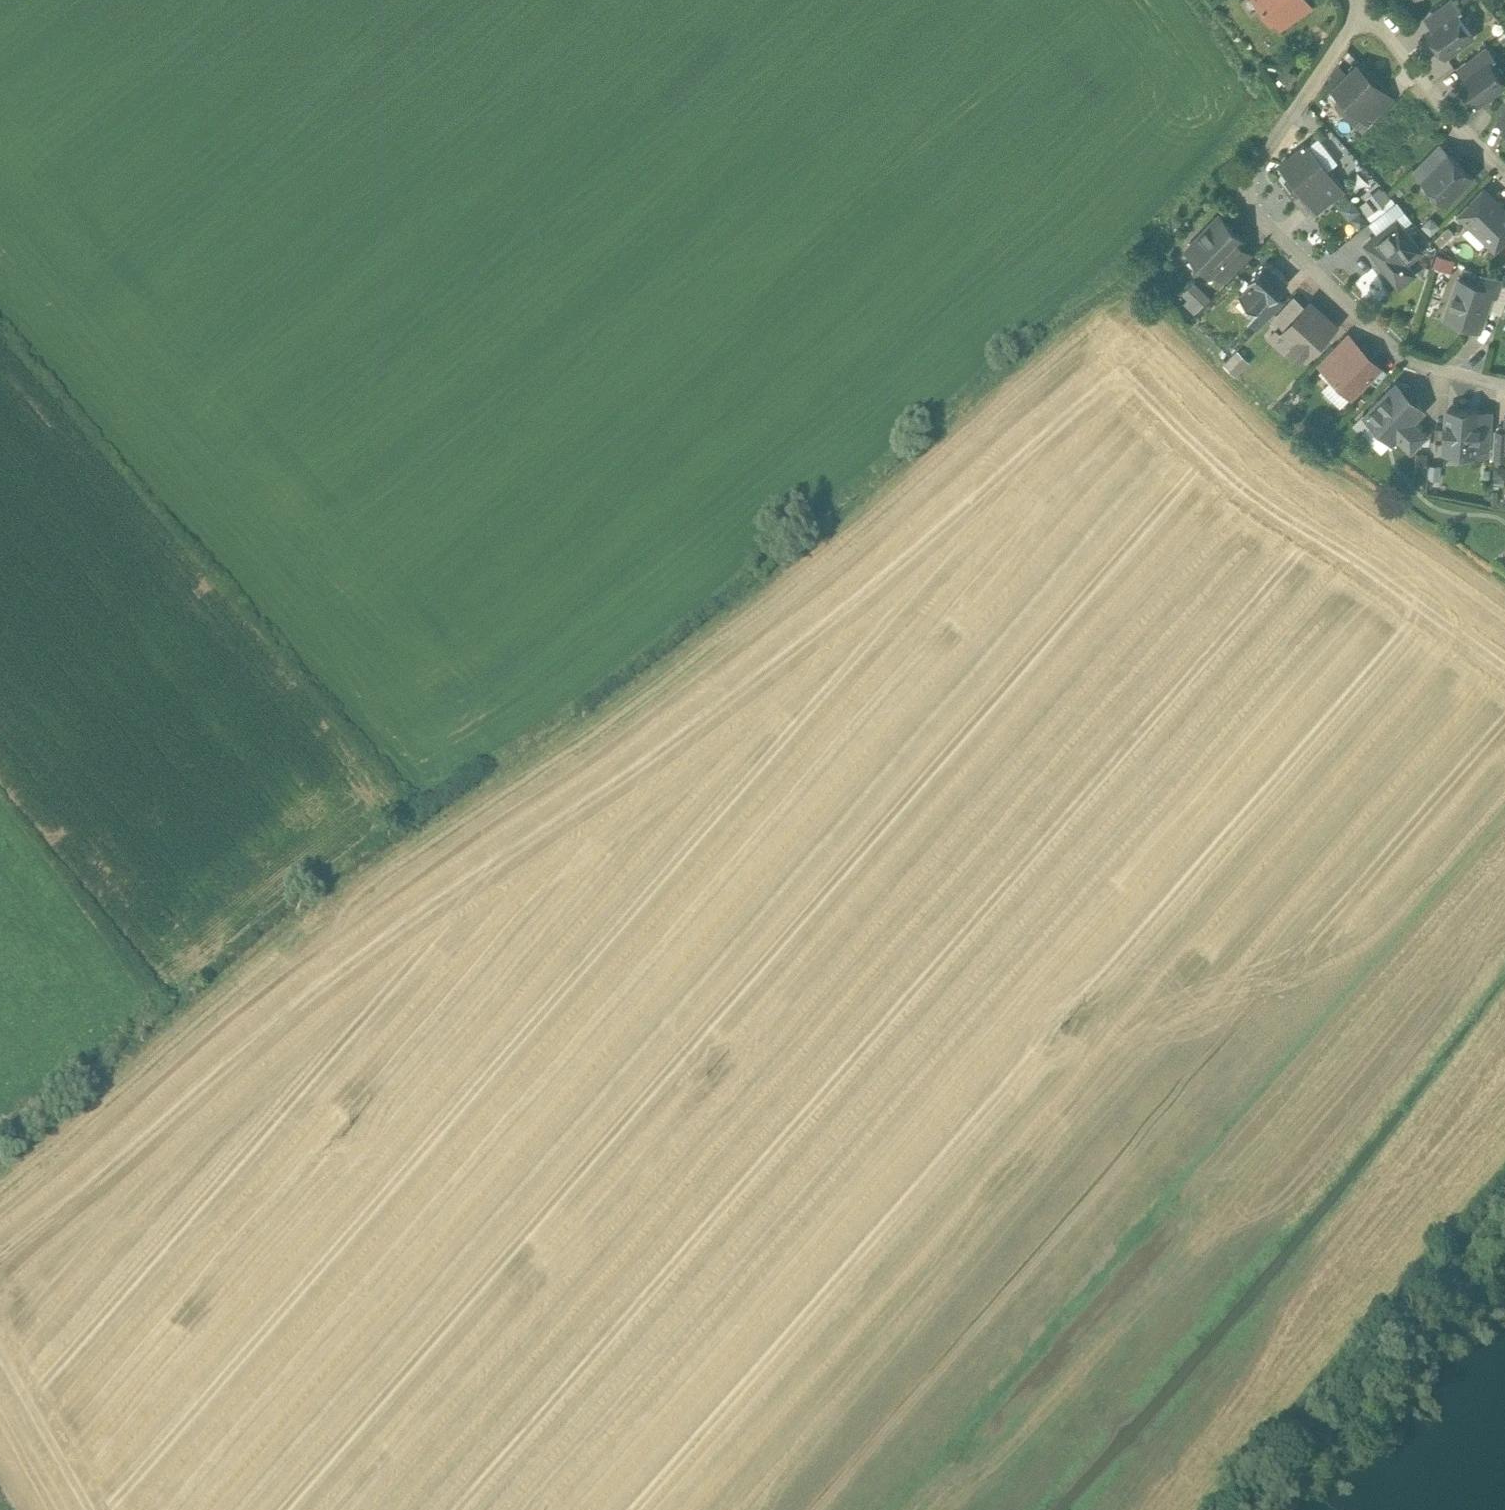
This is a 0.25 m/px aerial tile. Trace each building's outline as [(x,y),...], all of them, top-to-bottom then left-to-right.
[(1265,7),(1269,5),(1276,16),(1287,8),(1293,16),(1312,3),(1309,0),(1260,0),(1265,7)] [(1443,5),(1450,15),(1455,10),(1457,12),(1462,8),(1456,0),(1449,0),(1443,5)] [(1450,15),(1429,30),(1447,54),(1473,35),(1457,12),(1455,10),(1450,15)] [(1486,44),(1475,52),(1482,62),(1488,58),(1489,60),(1495,56),(1486,44)] [(1461,77),(1479,102),(1504,83),(1504,81),(1489,60),(1488,58),(1482,62),(1461,77)] [(1366,76),(1356,66),(1338,84),(1348,94),(1346,96),(1371,119),(1380,110),(1371,102),(1384,89),(1368,73),(1366,76)] [(1384,89),(1371,102),(1380,110),(1393,97),(1384,89)] [(1343,190),(1306,143),(1281,163),(1311,201),(1327,189),(1333,197),(1343,190)] [(1440,143),(1416,168),(1424,175),(1448,151),(1440,143)] [(1448,151),(1424,175),(1448,199),(1472,175),(1448,151)] [(1369,215),(1391,199),(1380,184),(1358,200),(1369,215)] [(1485,187),(1470,202),(1478,211),(1493,195),(1485,187)] [(1327,189),(1311,201),(1318,209),(1333,197),(1327,189)] [(1478,211),(1470,202),(1460,212),(1497,247),(1504,239),(1504,207),(1493,195),(1478,211)] [(1357,225),(1369,214),(1351,196),(1340,207),(1357,225)] [(1220,215),(1191,245),(1215,269),(1217,267),(1227,277),(1235,269),(1225,259),(1240,243),(1245,239),(1220,215)] [(1398,220),(1367,243),(1390,273),(1421,249),(1398,220)] [(1240,243),(1225,259),(1235,269),(1250,253),(1240,243)] [(1450,269),(1454,257),(1437,251),(1432,263),(1450,269)] [(1290,279),(1267,259),(1248,280),(1250,281),(1240,293),(1258,310),(1269,299),(1271,300),(1290,279)] [(1480,285),(1459,277),(1446,315),(1481,327),(1493,290),(1497,292),(1502,277),(1484,273),(1480,285)] [(1192,278),(1178,293),(1197,310),(1211,295),(1192,278)] [(1295,297),(1273,321),(1283,331),(1306,306),(1295,297)] [(1282,332),(1291,341),(1307,355),(1336,324),(1311,301),(1306,306),(1283,331),(1282,332)] [(1282,332),(1278,328),(1271,336),(1285,348),(1291,341),(1282,332)] [(1349,335),(1331,353),(1339,361),(1357,342),(1349,335)] [(1357,342),(1339,361),(1331,353),(1321,363),(1353,394),(1379,367),(1365,354),(1367,352),(1357,342)] [(1235,373),(1249,360),(1238,347),(1223,360),(1235,373)] [(1396,384),(1367,414),(1393,439),(1413,418),(1422,409),(1396,384)] [(1480,410),(1448,408),(1445,449),(1489,452),(1490,438),(1489,438),(1478,438),(1480,410)] [(1491,411),(1480,410),(1478,438),(1489,438),(1491,411)] [(1427,433),(1413,418),(1397,434),(1412,448),(1427,433)] [(1496,428),(1495,444),(1504,444),(1504,429),(1496,428)] [(1495,444),(1494,444),(1493,454),(1504,454),(1504,444),(1495,444)] [(1416,469),(1427,469),(1427,450),(1416,450),(1416,469)]
